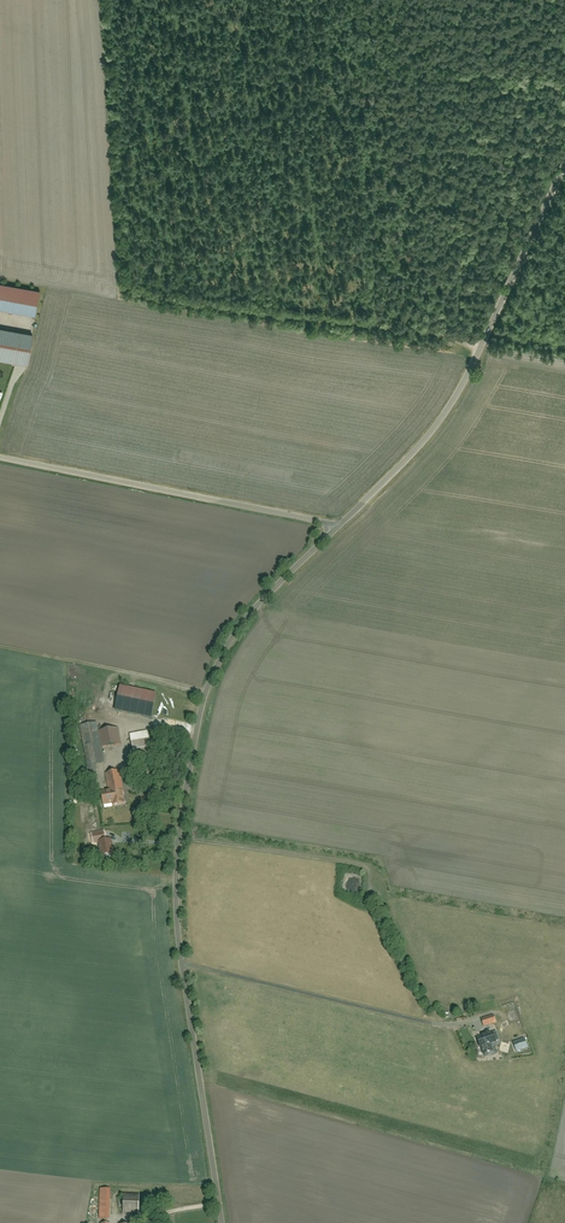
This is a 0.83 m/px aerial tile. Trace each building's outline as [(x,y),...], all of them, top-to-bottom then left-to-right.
[(37,316),(41,291),(0,285),(0,311),(37,316)] [(121,686),(115,712),(152,721),(158,696),(121,686)] [(104,763),(102,747),(121,745),(119,729),(100,732),(99,725),(83,727),(88,765),(104,763)] [(149,731),(131,733),(133,758),(151,757),(149,731)] [(123,773),(107,775),(109,793),(102,794),(104,808),(126,805),(123,773)] [(483,1020),(485,1029),(498,1026),(496,1017),(483,1020)] [(495,1033),(479,1037),(484,1055),(493,1053),(492,1046),(497,1044),(495,1033)] [(514,1043),(517,1053),(529,1050),(526,1040),(514,1043)] [(99,1190),(98,1219),(107,1219),(108,1191),(99,1190)] [(122,1199),(121,1214),(139,1215),(140,1201),(122,1199)]
